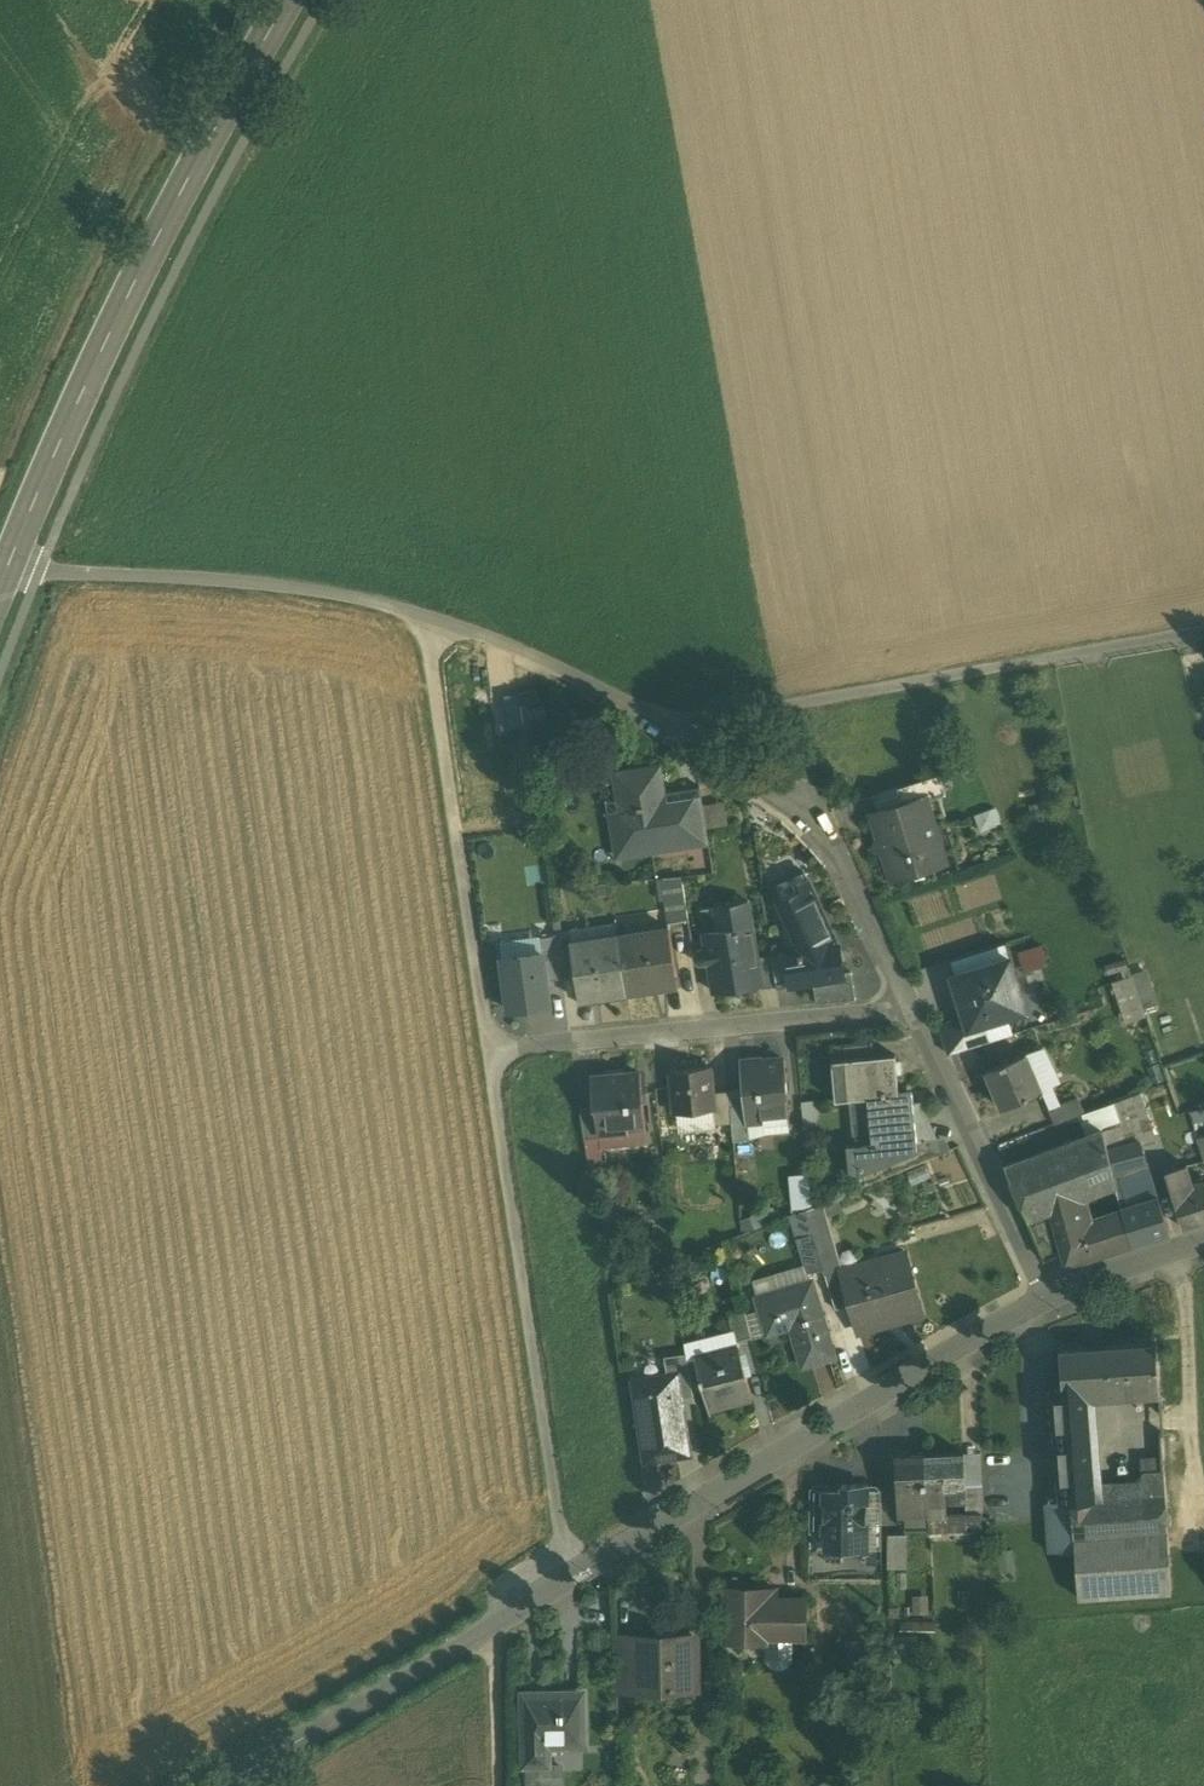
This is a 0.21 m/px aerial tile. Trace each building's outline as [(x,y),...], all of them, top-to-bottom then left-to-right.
[(537,692),(519,695),(521,707),(539,704),(537,692)] [(517,693),(504,695),(509,730),(523,727),(517,693)] [(660,766),(615,774),(621,810),(619,811),(624,843),(650,839),(651,846),(694,839),(687,800),(702,797),(701,787),(665,792),(660,766)] [(940,775),(898,788),(903,805),(924,798),(925,801),(946,794),(940,775)] [(702,797),(687,800),(694,839),(709,837),(702,797)] [(903,805),(873,814),(881,838),(876,847),(885,852),(893,876),(937,863),(932,849),(939,846),(925,801),(924,798),(903,805)] [(833,937),(803,871),(776,883),(797,932),(800,950),(786,952),(791,984),(813,980),(843,975),(843,974),(839,951),(836,953),(830,939),(833,937)] [(682,876),(662,878),(669,923),(688,920),(682,876)] [(719,930),(704,932),(707,949),(709,963),(714,992),(760,985),(762,985),(757,957),(748,901),(715,907),(719,930)] [(669,928),(618,936),(618,942),(626,993),(678,985),(669,928)] [(571,931),(555,934),(555,937),(560,969),(574,967),(572,949),(573,949),(571,931)] [(543,953),(547,982),(561,980),(560,969),(555,937),(541,939),(543,953)] [(573,949),(572,949),(574,967),(579,1000),(581,1000),(580,996),(600,993),(601,997),(626,993),(618,942),(573,949)] [(1028,969),(1049,964),(1044,943),(1023,948),(1028,969)] [(707,949),(700,950),(698,951),(696,953),(694,956),(695,958),(695,960),(697,962),(698,963),(700,964),(702,964),(709,963),(707,949)] [(786,952),(771,955),(776,986),(791,984),(786,952)] [(543,953),(502,958),(509,1011),(549,1006),(547,982),(543,953)] [(771,955),(757,957),(762,985),(760,985),(760,989),(776,986),(771,955)] [(1008,959),(963,973),(952,976),(953,978),(965,1017),(968,1027),(969,1029),(971,1028),(982,1025),(1026,1011),(1011,960),(1010,958),(1008,959)] [(1155,1006),(1143,972),(1132,975),(1133,978),(1144,1011),(1155,1006)] [(843,975),(813,980),(817,1004),(856,1000),(852,973),(843,974),(843,975)] [(1133,978),(1112,985),(1125,1025),(1146,1017),(1144,1011),(1133,978)] [(965,1017),(939,1024),(940,1027),(949,1055),(988,1042),(982,1025),(971,1028),(969,1029),(968,1027),(965,1017)] [(873,1041),(843,1044),(844,1063),(852,1062),(852,1059),(874,1057),(873,1041)] [(874,1057),(852,1059),(852,1062),(856,1098),(868,1097),(899,1094),(896,1055),(874,1057)] [(1026,1055),(986,1072),(1002,1109),(1029,1098),(1029,1097),(1042,1092),(1026,1055)] [(784,1060),(741,1064),(744,1090),(747,1121),(748,1121),(790,1117),(784,1060)] [(844,1063),(833,1064),(836,1100),(852,1098),(856,1098),(852,1062),(844,1063)] [(711,1066),(671,1070),(675,1113),(713,1110),(715,1109),(713,1093),(711,1066)] [(641,1073),(591,1078),(594,1107),(594,1108),(596,1108),(598,1134),(600,1134),(628,1131),(627,1123),(645,1121),(641,1073)] [(744,1090),(729,1092),(732,1123),(734,1140),(749,1138),(748,1121),(747,1121),(744,1090)] [(729,1092),(713,1093),(715,1109),(713,1110),(714,1124),(732,1123),(729,1092)] [(899,1094),(868,1097),(873,1145),(902,1142),(933,1139),(938,1138),(922,1104),(913,1104),(912,1093),(899,1094)] [(1141,1093),(1114,1103),(1120,1125),(1103,1130),(1108,1150),(1141,1141),(1141,1142),(1155,1138),(1141,1093)] [(856,1098),(852,1098),(858,1123),(853,1124),(854,1141),(854,1146),(862,1146),(873,1145),(868,1097),(856,1098)] [(1078,1098),(1049,1108),(1054,1124),(1084,1113),(1078,1098)] [(594,1107),(580,1108),(585,1140),(600,1138),(600,1134),(598,1134),(596,1108),(594,1108),(594,1107)] [(1103,1130),(1062,1146),(1077,1187),(1114,1172),(1108,1150),(1103,1130)] [(938,1138),(933,1139),(935,1157),(952,1150),(946,1138),(938,1138)] [(933,1139),(902,1142),(903,1153),(905,1169),(918,1164),(935,1157),(933,1139)] [(862,1146),(854,1146),(854,1141),(849,1142),(851,1171),(858,1173),(856,1163),(864,1162),(862,1146)] [(1141,1141),(1108,1150),(1114,1172),(1147,1162),(1141,1142),(1141,1141)] [(873,1145),(862,1146),(864,1162),(874,1162),(874,1159),(903,1153),(902,1142),(873,1145)] [(1062,1146),(1006,1167),(1029,1220),(1052,1211),(1079,1200),(1082,1199),(1077,1187),(1062,1146)] [(903,1153),(874,1159),(874,1162),(876,1181),(896,1173),(905,1169),(903,1153)] [(864,1162),(856,1163),(858,1173),(859,1188),(876,1181),(874,1162),(864,1162)] [(905,1169),(896,1173),(902,1188),(924,1178),(918,1164),(905,1169)] [(1149,1169),(1121,1178),(1130,1208),(1158,1199),(1149,1169)] [(1172,1194),(1183,1229),(1203,1222),(1203,1183),(1172,1194)] [(1130,1208),(1121,1211),(1123,1217),(1133,1246),(1169,1234),(1158,1199),(1130,1208)] [(1123,1217),(1087,1229),(1079,1200),(1052,1211),(1062,1252),(1066,1267),(1094,1259),(1133,1246),(1123,1217)] [(806,1210),(789,1217),(793,1225),(809,1220),(806,1210)] [(1052,1211),(1029,1220),(1045,1260),(1062,1252),(1052,1211)] [(813,1233),(797,1238),(807,1273),(824,1268),(813,1233)] [(907,1252),(841,1270),(850,1305),(858,1331),(923,1313),(907,1252)] [(841,1270),(826,1275),(836,1309),(850,1305),(841,1270)] [(813,1280),(762,1295),(767,1312),(762,1314),(768,1334),(795,1326),(807,1366),(836,1358),(813,1280)] [(745,1314),(753,1335),(766,1331),(758,1309),(745,1314)] [(745,1313),(730,1317),(737,1342),(751,1339),(745,1313)] [(1157,1344),(1105,1348),(1108,1392),(1160,1388),(1157,1344)] [(739,1346),(695,1357),(701,1382),(703,1382),(708,1403),(727,1398),(728,1403),(752,1397),(739,1346)] [(1105,1348),(1061,1351),(1064,1393),(1064,1395),(1087,1393),(1108,1392),(1105,1348)] [(687,1353),(665,1356),(668,1377),(676,1376),(679,1398),(694,1396),(687,1353)] [(668,1377),(652,1380),(653,1389),(649,1394),(638,1396),(648,1458),(678,1454),(677,1448),(687,1446),(679,1398),(676,1376),(668,1377)] [(1087,1393),(1064,1395),(1064,1393),(1055,1394),(1056,1413),(1061,1483),(1063,1502),(1072,1501),(1072,1499),(1095,1497),(1087,1393)] [(1160,1396),(1149,1396),(1150,1410),(1161,1410),(1160,1396)] [(964,1453),(925,1455),(927,1488),(965,1486),(965,1472),(964,1453)] [(925,1455),(895,1457),(899,1515),(929,1513),(927,1488),(925,1455)] [(1162,1457),(1143,1458),(1144,1476),(1146,1474),(1163,1473),(1162,1457)] [(981,1470),(965,1472),(965,1486),(966,1514),(982,1513),(981,1470)] [(1163,1473),(1146,1474),(1144,1476),(1140,1481),(1141,1494),(1165,1492),(1163,1473)] [(867,1485),(842,1485),(842,1490),(825,1490),(824,1533),(824,1536),(841,1535),(841,1553),(866,1553),(866,1524),(867,1485)] [(825,1490),(810,1489),(810,1533),(824,1533),(825,1490)] [(1141,1494),(1135,1495),(1137,1533),(1167,1531),(1165,1492),(1141,1494)] [(1095,1497),(1072,1499),(1072,1501),(1075,1537),(1137,1533),(1135,1495),(1095,1497)] [(966,1514),(929,1516),(930,1532),(982,1530),(982,1513),(966,1514)] [(881,1524),(866,1524),(866,1553),(881,1553),(881,1524)] [(1137,1533),(1075,1537),(1079,1598),(1172,1592),(1167,1531),(1137,1533)] [(908,1567),(907,1532),(889,1533),(890,1567),(908,1567)] [(766,1590),(727,1589),(726,1640),(765,1641),(765,1636),(793,1636),(804,1636),(804,1600),(765,1599),(766,1590)] [(898,1619),(898,1608),(889,1608),(889,1618),(898,1619)] [(694,1636),(616,1637),(617,1690),(698,1689),(698,1658),(694,1658),(694,1636)] [(793,1636),(765,1636),(765,1641),(765,1659),(769,1666),(775,1670),(783,1670),(789,1666),(793,1660),(793,1636)] [(867,1641),(846,1642),(846,1673),(867,1673),(867,1641)] [(582,1693),(523,1694),(525,1765),(548,1765),(548,1747),(583,1747),(582,1693)]
